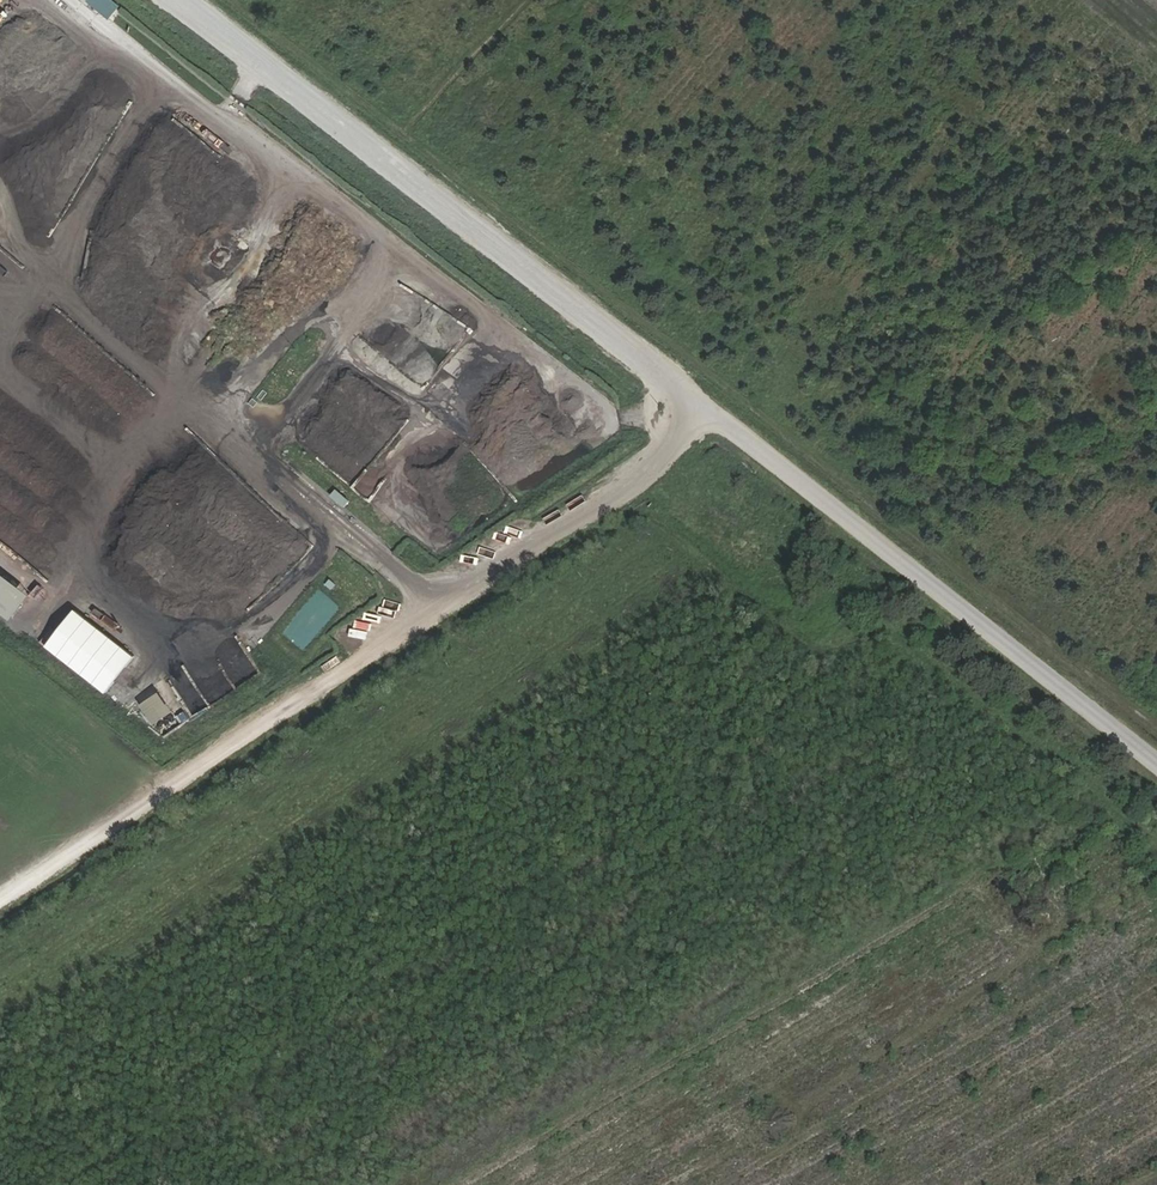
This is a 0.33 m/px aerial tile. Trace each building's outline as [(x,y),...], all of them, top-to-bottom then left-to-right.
[(108,21),(118,9),(106,0),(81,0),(108,21)] [(167,1),(162,10),(178,17),(182,9),(167,1)] [(235,89),(242,95),(252,82),(245,76),(235,89)] [(459,302),(442,289),(426,309),(443,322),(459,302)] [(517,348),(474,315),(384,428),(416,452),(497,354),(506,361),(517,348)] [(548,354),(544,359),(556,369),(560,364),(548,354)] [(493,514),(500,518),(515,499),(590,407),(547,373),(538,386),(548,393),(467,493),(493,514)] [(335,489),(328,496),(342,509),(349,502),(335,489)] [(476,543),(476,552),(494,553),(494,543),(476,543)] [(457,559),(456,567),(470,569),(471,561),(457,559)] [(29,594),(0,574),(0,613),(10,620),(29,594)] [(318,590),(282,632),(303,650),(339,609),(318,590)] [(104,694),(133,656),(71,610),(42,648),(104,694)] [(173,711),(161,692),(142,705),(155,724),(173,711)] [(0,788),(0,801),(10,795),(4,786),(0,788)]
